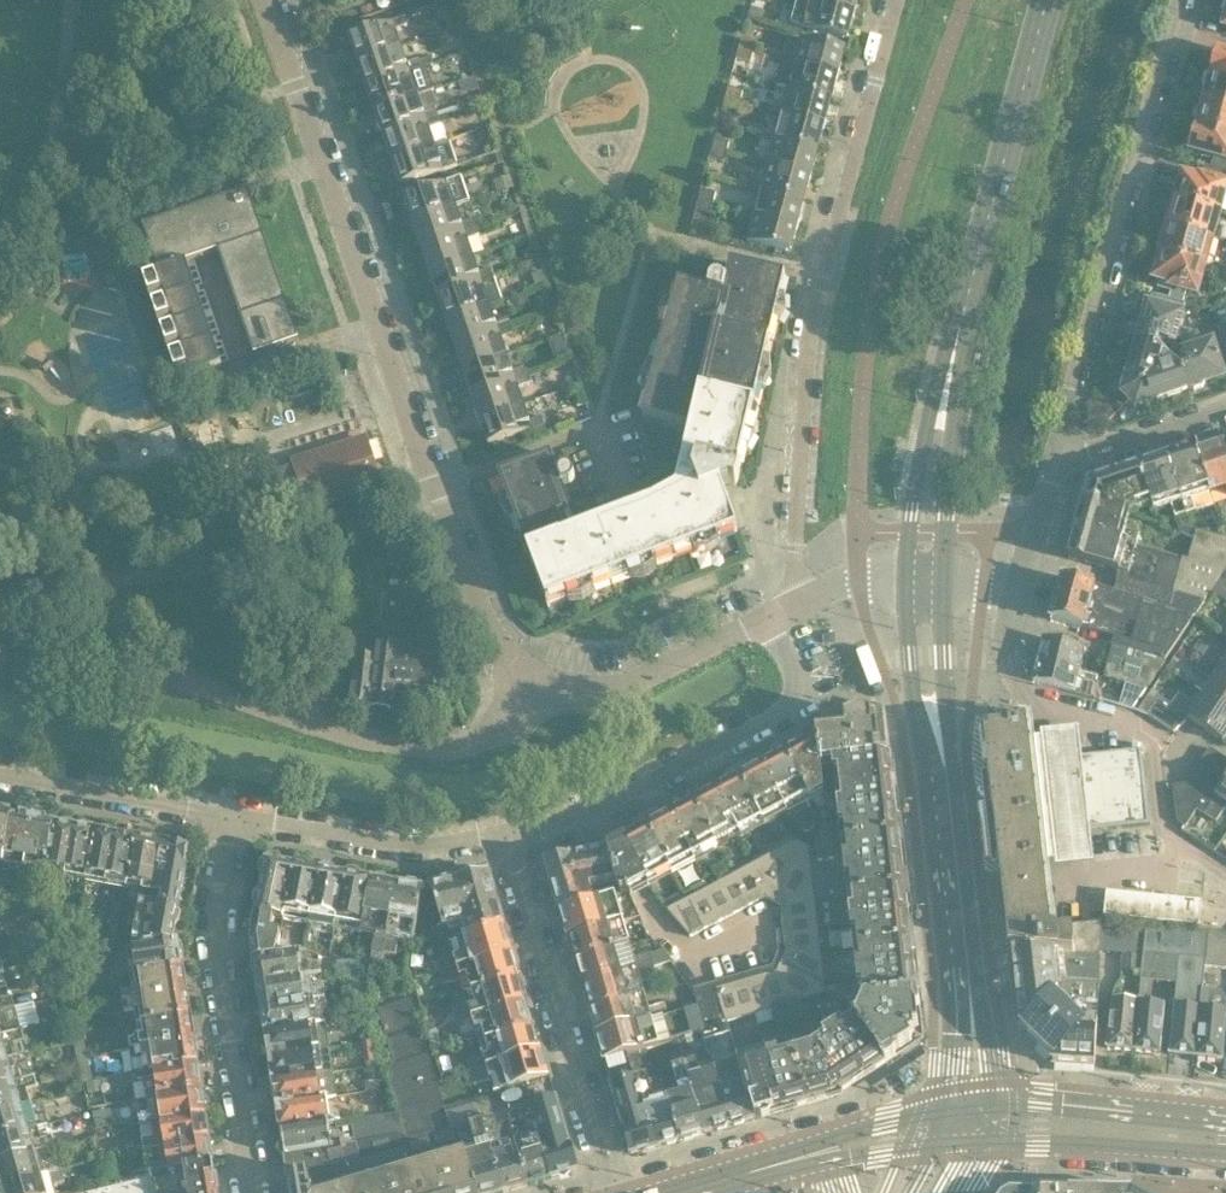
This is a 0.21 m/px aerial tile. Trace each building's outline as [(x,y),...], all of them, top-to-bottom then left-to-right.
[(811,2),(803,0),(798,0),(791,25),(804,29),(848,41),(855,14),(811,2)] [(811,2),(855,14),(859,0),(812,0),(811,2)] [(349,37),(358,62),(402,47),(396,30),(408,26),(405,18),(349,37)] [(801,38),(794,64),(839,76),(846,50),(801,38)] [(742,39),(739,49),(754,53),(757,43),(742,39)] [(402,47),(358,62),(366,87),(422,67),(419,60),(407,64),(402,47)] [(754,53),(739,49),(736,59),(751,63),(754,53)] [(1217,50),(1210,75),(1225,80),(1225,52),(1217,50)] [(839,76),(794,64),(782,61),(775,86),(788,89),(832,101),(839,76)] [(422,67),(366,87),(374,111),(418,96),(413,80),(425,76),(422,67)] [(1210,75),(1210,76),(1205,78),(1203,87),(1205,91),(1207,91),(1204,100),(1225,106),(1225,80),(1210,75)] [(729,89),(726,99),(741,103),(743,93),(729,89)] [(832,101),(788,89),(781,114),(825,126),(832,101)] [(439,117),(436,109),(431,93),(419,97),(418,96),(374,111),(383,136),(439,117)] [(741,103),(726,99),(723,109),(738,113),(741,103)] [(1204,100),(1201,111),(1200,110),(1196,113),(1194,121),(1196,125),(1225,133),(1225,106),(1204,100)] [(825,126),(781,114),(774,139),(819,151),(825,126)] [(439,117),(383,136),(391,161),(435,145),(429,129),(442,125),(439,117)] [(1196,125),(1189,152),(1225,162),(1225,133),(1196,125)] [(715,139),(712,150),(727,154),(730,144),(715,139)] [(819,151),(774,139),(768,165),(812,176),(819,151)] [(435,145),(391,161),(400,186),(456,167),(453,158),(441,162),(435,145)] [(727,154),(712,150),(710,159),(725,164),(727,154)] [(812,176),(768,165),(761,190),(805,202),(812,176)] [(1225,190),(1225,185),(1217,182),(1220,171),(1205,167),(1202,178),(1201,178),(1202,175),(1192,172),(1191,178),(1183,176),(1180,185),(1175,188),(1174,194),(1176,198),(1176,199),(1220,212),(1225,190)] [(497,193),(513,188),(509,177),(493,182),(497,193)] [(468,203),(463,187),(460,178),(404,197),(413,223),(457,207),(468,203)] [(702,190),(699,201),(714,204),(716,194),(702,190)] [(805,202),(761,190),(754,215),(798,227),(805,202)] [(222,368),(187,264),(219,253),(255,357),(299,342),(299,340),(253,207),(248,193),(144,229),(159,274),(157,274),(160,281),(157,282),(157,281),(145,285),(150,301),(162,297),(162,296),(165,295),(169,307),(166,308),(165,306),(154,310),(159,327),(171,323),(171,321),(173,320),(177,332),(175,333),(174,331),(162,335),(168,352),(180,348),(179,346),(182,345),(186,357),(183,358),(183,357),(171,361),(177,377),(189,373),(188,372),(191,371),(193,378),(222,368)] [(1220,212),(1176,199),(1173,211),(1169,213),(1167,220),(1169,224),(1168,228),(1212,240),(1220,212)] [(714,204),(699,201),(696,210),(711,214),(714,204)] [(457,207),(413,223),(421,247),(477,228),(474,220),(462,224),(457,207)] [(798,227),(754,215),(747,241),(787,252),(791,253),(798,227)] [(477,228),(421,247),(429,272),(473,257),(468,240),(480,236),(477,228)] [(1212,240),(1168,228),(1167,231),(1164,231),(1160,244),(1163,245),(1161,253),(1205,265),(1212,240)] [(1205,265),(1161,253),(1160,257),(1156,259),(1154,266),(1156,270),(1154,280),(1162,282),(1160,288),(1170,291),(1171,288),(1197,295),(1205,265)] [(473,257),(429,272),(438,297),(494,277),(491,269),(479,273),(473,257)] [(726,284),(725,284),(724,282),(722,281),(721,281),(719,280),(718,280),(716,281),(715,281),(713,282),(712,283),(711,284),(710,286),(709,293),(679,284),(642,416),(692,429),(677,492),(654,505),(580,533),(563,489),(571,486),(572,485),(573,484),(574,483),(575,481),(575,479),(575,478),(575,477),(574,476),(573,474),(572,472),(569,471),(567,471),(566,471),(565,471),(563,472),(561,473),(559,475),(558,476),(551,456),(498,475),(522,539),(524,555),(528,554),(547,605),(677,556),(738,533),(721,489),(728,486),(736,488),(740,471),(739,471),(785,278),(731,264),(726,284)] [(536,290),(547,286),(542,272),(531,275),(536,290)] [(502,302),(497,285),(494,277),(438,297),(446,321),(490,306),(502,302)] [(1137,339),(1137,342),(1158,347),(1159,347),(1161,341),(1171,343),(1177,337),(1183,314),(1147,304),(1141,324),(1137,327),(1135,335),(1137,339)] [(111,306),(87,310),(92,345),(116,342),(111,306)] [(490,306),(446,321),(455,346),(511,326),(508,319),(496,323),(490,306)] [(511,326),(455,346),(463,370),(507,355),(501,339),(513,334),(511,326)] [(1137,342),(1131,362),(1129,370),(1124,373),(1122,381),(1125,385),(1122,395),(1129,401),(1170,358),(1159,347),(1158,347),(1137,342)] [(1183,369),(1182,369),(1189,390),(1190,389),(1195,392),(1203,389),(1205,384),(1225,378),(1213,343),(1191,349),(1185,356),(1189,367),(1183,369)] [(507,355),(463,370),(472,395),(528,376),(525,368),(513,372),(507,355)] [(1170,358),(1129,401),(1135,407),(1144,404),(1149,407),(1157,404),(1159,399),(1189,390),(1182,369),(1170,358)] [(227,386),(223,373),(194,382),(199,396),(227,386)] [(528,376),(472,395),(480,420),(524,404),(518,388),(530,384),(528,376)] [(524,404),(480,420),(489,445),(545,426),(542,417),(530,421),(524,404)] [(153,432),(159,455),(182,448),(176,426),(153,432)] [(379,485),(364,439),(295,462),(310,508),(379,485)] [(1194,449),(1209,495),(1225,490),(1225,494),(1225,458),(1225,454),(1223,447),(1214,450),(1212,443),(1194,449)] [(1194,449),(1176,455),(1165,458),(1185,516),(1194,513),(1213,507),(1209,495),(1194,449)] [(1185,516),(1165,458),(1136,468),(1149,508),(1151,514),(1155,513),(1172,508),(1180,535),(1191,539),(1193,533),(1190,531),(1185,516)] [(1149,508),(1136,468),(1092,482),(1089,483),(1088,487),(1084,502),(1130,515),(1149,508)] [(1084,502),(1076,530),(1136,547),(1139,537),(1125,533),(1130,515),(1084,502)] [(1068,543),(1065,552),(1069,556),(1068,559),(1119,573),(1128,576),(1136,547),(1076,530),(1073,542),(1068,543)] [(1114,592),(1194,614),(1209,591),(1218,578),(1219,576),(1225,566),(1225,541),(1196,534),(1194,540),(1188,562),(1136,547),(1128,576),(1119,573),(1114,592)] [(376,553),(356,555),(357,565),(377,562),(376,553)] [(1062,578),(1051,620),(1112,637),(1110,646),(1163,660),(1177,640),(1193,616),(1194,614),(1114,592),(1062,578)] [(1220,579),(1211,592),(1225,603),(1225,584),(1220,579)] [(324,665),(340,667),(344,629),(329,627),(324,665)] [(1102,655),(1086,650),(1044,639),(1038,661),(1096,676),(1102,655)] [(379,645),(377,660),(371,707),(392,709),(399,647),(379,645)] [(1211,645),(1203,657),(1225,673),(1225,656),(1211,645)] [(1110,646),(1102,677),(1108,679),(1125,684),(1144,689),(1160,664),(1163,660),(1110,646)] [(349,657),(348,668),(355,668),(351,704),(371,707),(377,660),(349,657)] [(1203,657),(1195,669),(1214,681),(1206,694),(1225,707),(1225,673),(1203,657)] [(1100,677),(1096,676),(1038,661),(1033,681),(1092,696),(1094,685),(1098,686),(1100,677)] [(1125,684),(1120,703),(1132,707),(1144,689),(1125,684)] [(1206,694),(1197,706),(1179,694),(1171,705),(1160,697),(1148,715),(1174,732),(1188,719),(1223,742),(1225,737),(1225,707),(1206,694)] [(881,759),(878,730),(885,729),(882,709),(861,703),(841,713),(845,720),(846,726),(846,733),(816,736),(817,740),(820,766),(882,759),(881,759)] [(1049,920),(1027,726),(984,731),(1005,916),(1043,905),(1048,921),(1049,920)] [(797,746),(786,752),(810,797),(812,802),(823,795),(823,790),(820,766),(817,740),(799,749),(797,746)] [(1201,761),(1225,778),(1225,759),(1210,748),(1201,761)] [(810,797),(786,752),(772,759),(773,762),(765,767),(786,809),(810,797)] [(1088,831),(1147,824),(1139,752),(1080,759),(1088,831)] [(891,783),(888,758),(881,759),(882,759),(820,766),(823,790),(891,783)] [(1201,777),(1219,790),(1225,779),(1225,778),(1201,761),(1194,773),(1201,777)] [(751,770),(739,777),(762,822),(786,809),(765,767),(753,773),(751,770)] [(1219,790),(1201,777),(1194,773),(1186,784),(1194,790),(1192,794),(1193,805),(1198,809),(1197,810),(1203,814),(1219,790)] [(727,787),(718,792),(739,834),(762,822),(739,777),(726,784),(727,787)] [(1219,790),(1203,814),(1216,822),(1225,807),(1225,779),(1219,790)] [(894,809),(891,783),(823,790),(823,795),(825,810),(837,809),(838,815),(894,809)] [(1194,790),(1186,784),(1173,786),(1177,821),(1186,827),(1197,810),(1198,809),(1193,805),(1192,794),(1194,790)] [(705,795),(693,801),(716,846),(739,834),(718,792),(707,798),(705,795)] [(681,811),(672,816),(694,858),(716,846),(693,801),(680,808),(681,811)] [(894,809),(838,815),(841,842),(897,836),(894,809)] [(0,813),(0,866),(3,867),(12,817),(3,816),(3,813),(0,813)] [(19,818),(12,817),(3,867),(46,874),(54,825),(47,824),(48,819),(20,814),(19,818)] [(851,924),(847,897),(844,869),(841,842),(838,815),(820,817),(808,846),(818,927),(851,924)] [(694,858),(672,816),(661,822),(659,819),(647,825),(671,870),(694,858)] [(95,832),(54,825),(46,874),(86,881),(95,832)] [(635,836),(626,840),(647,882),(671,870),(647,825),(633,832),(635,836)] [(134,839),(95,832),(86,881),(126,888),(127,882),(134,839)] [(897,836),(841,842),(844,869),(900,863),(897,836)] [(137,840),(134,839),(127,882),(143,885),(142,890),(152,893),(161,844),(151,842),(148,838),(141,837),(137,840)] [(647,882),(626,840),(611,849),(609,849),(608,850),(616,882),(620,895),(625,894),(628,900),(651,888),(647,882)] [(173,846),(161,844),(152,893),(149,906),(178,910),(189,849),(187,849),(184,844),(177,843),(173,846)] [(824,980),(818,927),(808,846),(796,843),(667,910),(691,938),(766,898),(781,907),(784,932),(777,932),(779,952),(772,967),(694,989),(699,1007),(706,1030),(728,1023),(755,1015),(825,994),(824,980)] [(616,882),(608,850),(546,863),(560,912),(594,902),(591,887),(616,882)] [(284,918),(293,868),(282,866),(280,862),(273,860),(269,863),(267,863),(266,865),(263,867),(261,876),(264,880),(261,895),(257,898),(255,906),(258,910),(257,913),(275,916),(284,918)] [(900,863),(844,869),(847,897),(903,891),(900,863)] [(309,922),(318,872),(308,870),(306,866),(298,865),(295,868),(293,868),(284,918),(309,922)] [(321,873),(318,872),(309,922),(335,927),(344,876),(334,875),(332,871),(325,870),(321,873)] [(505,928),(488,872),(469,876),(470,880),(466,881),(481,935),(505,928)] [(352,877),(344,876),(335,927),(362,931),(370,881),(361,880),(358,876),(356,875),(352,877)] [(385,954),(397,886),(388,885),(386,881),(379,879),(376,883),(370,881),(362,931),(361,933),(375,935),(372,952),(375,952),(373,964),(383,967),(385,954)] [(436,887),(432,888),(444,928),(446,927),(449,933),(463,929),(466,939),(481,935),(466,881),(456,883),(455,879),(435,884),(436,887)] [(415,940),(424,890),(418,889),(417,886),(409,884),(406,888),(397,886),(385,954),(393,956),(397,956),(400,939),(414,942),(415,940)] [(903,891),(847,897),(851,924),(906,918),(903,891)] [(1104,918),(1199,927),(1201,914),(1202,903),(1107,893),(1104,918)] [(594,902),(560,912),(568,937),(623,921),(615,896),(594,902)] [(117,945),(123,906),(115,904),(107,947),(117,945)] [(178,910),(149,906),(140,904),(132,948),(173,942),(176,925),(180,922),(182,915),(178,910)] [(1048,921),(1043,905),(1005,916),(1007,932),(1050,927),(1049,920),(1048,921)] [(276,958),(281,933),(272,930),(274,924),(275,916),(257,913),(256,918),(253,917),(250,933),(253,934),(252,941),(255,961),(276,958)] [(906,918),(851,924),(854,951),(909,945),(906,918)] [(623,921),(568,937),(575,963),(630,947),(623,921)] [(1100,944),(1103,922),(1065,926),(1065,931),(1051,933),(1050,927),(1007,932),(1010,956),(1100,950),(1100,944)] [(1142,949),(1144,926),(1103,922),(1100,944),(1142,949)] [(1196,1057),(1203,990),(1204,983),(1202,982),(1204,967),(1207,933),(1207,932),(1144,926),(1142,949),(1141,955),(1140,981),(1177,984),(1175,1007),(1170,1055),(1196,1057)] [(481,935),(466,939),(451,943),(454,957),(437,962),(441,973),(512,953),(505,928),(481,935)] [(1207,933),(1204,967),(1214,967),(1225,969),(1225,935),(1207,933)] [(182,965),(181,959),(184,958),(182,944),(173,942),(132,948),(134,962),(129,963),(130,974),(182,965)] [(909,945),(854,951),(857,977),(912,971),(909,945)] [(585,987),(654,967),(669,962),(661,952),(634,959),(630,947),(575,963),(580,979),(583,978),(585,987)] [(357,963),(359,950),(351,949),(349,961),(357,963)] [(1098,986),(1099,967),(1100,950),(1010,956),(1014,990),(1057,985),(1064,984),(1065,985),(1084,986),(1098,986)] [(310,964),(308,953),(276,958),(255,961),(258,984),(312,975),(323,973),(321,963),(310,964)] [(519,978),(512,953),(441,973),(432,976),(436,988),(462,981),(465,993),(519,978)] [(1140,981),(1141,955),(1124,953),(1122,974),(1121,980),(1140,981)] [(22,966),(20,957),(6,961),(8,970),(22,966)] [(362,963),(357,963),(349,961),(341,962),(343,975),(349,974),(361,973),(363,972),(362,963)] [(645,996),(641,983),(678,972),(669,962),(654,967),(585,987),(588,996),(585,997),(590,1012),(645,996)] [(186,990),(182,965),(130,974),(129,974),(131,988),(121,989),(123,1000),(186,990)] [(912,971),(857,977),(860,1003),(915,997),(912,971)] [(364,994),(361,973),(349,974),(353,996),(364,994)] [(312,975),(258,984),(262,1009),(327,998),(325,987),(314,989),(312,975)] [(523,1004),(521,996),(524,995),(519,978),(465,993),(469,1006),(453,1012),(454,1016),(456,1023),(523,1004)] [(1058,990),(1052,996),(1067,1011),(1083,1025),(1093,1015),(1096,1018),(1098,986),(1065,985),(1064,984),(1057,985),(1058,990)] [(1057,985),(1014,990),(1018,1031),(1024,1030),(1038,1043),(1067,1011),(1052,996),(1058,990),(1057,985)] [(186,990),(123,1000),(125,1011),(134,1009),(136,1021),(190,1013),(186,990)] [(1225,1029),(1225,998),(1221,991),(1203,990),(1196,1057),(1223,1060),(1225,1029)] [(7,1012),(16,1010),(13,998),(3,1000),(0,991),(0,1014),(7,1012)] [(18,999),(20,1009),(33,1005),(31,996),(18,999)] [(645,996),(590,1012),(597,1037),(652,1021),(677,1014),(674,1002),(649,1009),(645,996)] [(919,1031),(919,1029),(915,997),(860,1003),(858,1009),(851,1012),(884,1064),(910,1047),(911,1046),(912,1044),(912,1043),(911,1041),(915,1033),(917,1033),(917,1032),(918,1032),(919,1031)] [(326,1023),(324,1009),(329,1009),(327,998),(262,1009),(266,1033),(326,1023)] [(365,998),(354,999),(355,1009),(366,1008),(365,998)] [(1107,1048),(1132,1051),(1138,998),(1133,998),(1133,1003),(1113,1000),(1107,1048)] [(1160,1054),(1165,1006),(1151,1005),(1152,1000),(1138,998),(1132,1051),(1160,1054)] [(440,1110),(445,1109),(412,999),(377,1010),(394,1065),(385,1067),(399,1114),(404,1134),(431,1129),(445,1127),(440,1110)] [(534,1027),(529,1012),(526,1013),(523,1004),(456,1023),(460,1035),(476,1031),(480,1043),(534,1027)] [(73,1010),(66,1011),(71,1032),(77,1031),(73,1010)] [(1083,1025),(1067,1011),(1038,1043),(1054,1059),(1053,1064),(1095,1067),(1098,1020),(1096,1018),(1093,1015),(1083,1025)] [(0,1014),(0,1038),(23,1032),(20,1022),(10,1024),(7,1012),(0,1014)] [(884,1064),(851,1012),(837,1020),(840,1026),(831,1032),(862,1079),(884,1064)] [(194,1038),(190,1013),(136,1021),(139,1037),(129,1039),(130,1048),(194,1038)] [(435,1029),(431,1017),(424,1020),(427,1031),(435,1029)] [(660,1046),(652,1021),(597,1037),(605,1062),(639,1052),(660,1046)] [(323,1050),(320,1034),(328,1033),(326,1023),(266,1033),(268,1046),(265,1046),(267,1058),(323,1050)] [(706,1032),(702,1034),(717,1085),(730,1128),(732,1127),(733,1131),(746,1127),(745,1123),(755,1120),(736,1055),(737,1054),(728,1023),(706,1030),(706,1032)] [(541,1053),(534,1027),(480,1043),(484,1056),(467,1061),(471,1074),(541,1053)] [(442,1047),(435,1029),(427,1031),(433,1050),(442,1047)] [(82,1031),(71,1032),(77,1056),(86,1055),(82,1031)] [(26,1043),(23,1032),(0,1038),(0,1064),(30,1055),(26,1043)] [(862,1079),(831,1032),(810,1045),(841,1092),(862,1079)] [(809,1105),(793,1050),(792,1046),(788,1035),(763,1042),(764,1047),(767,1057),(783,1112),(809,1105)] [(197,1062),(194,1038),(130,1048),(132,1060),(142,1058),(143,1070),(197,1062)] [(372,1042),(361,1043),(364,1065),(367,1065),(367,1066),(376,1065),(372,1042)] [(841,1092),(810,1045),(808,1047),(802,1048),(801,1044),(792,1046),(793,1050),(809,1105),(833,1098),(841,1092)] [(764,1047),(737,1054),(736,1055),(755,1120),(783,1112),(767,1057),(764,1047)] [(323,1050),(267,1058),(269,1071),(272,1070),(274,1083),(334,1073),(332,1060),(324,1061),(323,1050)] [(646,1076),(639,1052),(605,1062),(611,1086),(635,1079),(646,1076)] [(549,1079),(541,1053),(471,1074),(472,1080),(474,1085),(491,1081),(495,1094),(515,1089),(527,1085),(549,1079)] [(23,1069),(33,1066),(30,1055),(0,1064),(0,1088),(27,1081),(23,1069)] [(704,1135),(685,1064),(682,1056),(670,1060),(680,1096),(668,1100),(680,1142),(682,1142),(685,1144),(693,1142),(695,1138),(704,1135)] [(697,1061),(685,1064),(704,1135),(715,1132),(718,1134),(726,1132),(728,1128),(730,1128),(717,1085),(705,1088),(697,1061)] [(205,1087),(203,1074),(199,1074),(197,1062),(143,1070),(132,1072),(134,1083),(145,1082),(147,1096),(205,1087)] [(380,1091),(376,1065),(367,1066),(369,1082),(365,1082),(366,1093),(380,1091)] [(56,1082),(53,1073),(39,1077),(42,1086),(56,1082)] [(338,1097),(336,1082),(334,1073),(274,1083),(275,1094),(272,1095),(274,1107),(330,1098),(338,1097)] [(680,1142),(668,1100),(655,1103),(647,1076),(646,1076),(635,1079),(655,1149),(665,1147),(668,1149),(676,1147),(678,1143),(680,1142)] [(27,1081),(0,1088),(0,1114),(34,1104),(30,1091),(39,1088),(36,1078),(27,1081)] [(549,1079),(527,1085),(533,1107),(555,1100),(549,1079)] [(655,1149),(635,1079),(611,1086),(630,1149),(632,1156),(655,1149)] [(554,1178),(533,1107),(527,1085),(515,1089),(529,1139),(516,1143),(528,1186),(554,1178)] [(208,1107),(205,1090),(205,1087),(147,1096),(149,1111),(138,1113),(140,1123),(205,1114),(204,1108),(208,1107)] [(341,1120),(340,1109),(331,1110),(330,1098),(274,1107),(276,1120),(279,1119),(281,1131),(338,1121),(341,1120)] [(477,1105),(475,1100),(450,1107),(445,1109),(440,1110),(445,1127),(455,1124),(457,1130),(471,1126),(479,1154),(466,1157),(476,1192),(503,1192),(477,1105)] [(555,1100),(533,1107),(554,1178),(576,1172),(575,1165),(555,1100)] [(516,1143),(504,1103),(494,1105),(493,1101),(477,1105),(503,1192),(504,1192),(528,1186),(516,1143)] [(383,1113),(382,1103),(361,1106),(363,1116),(383,1113)] [(0,1114),(0,1139),(41,1127),(50,1125),(47,1114),(37,1117),(34,1104),(0,1114)] [(205,1114),(140,1123),(143,1148),(209,1139),(205,1114)] [(357,1142),(404,1134),(399,1114),(338,1123),(338,1121),(281,1131),(285,1155),(357,1142)] [(466,1157),(457,1130),(455,1124),(445,1127),(431,1129),(449,1192),(476,1192),(466,1157)] [(0,1139),(0,1164),(47,1151),(57,1148),(54,1137),(44,1140),(41,1127),(0,1139)] [(404,1134),(408,1149),(412,1163),(421,1192),(449,1192),(431,1129),(404,1134)] [(56,1137),(58,1147),(73,1143),(71,1134),(56,1137)] [(332,1167),(383,1155),(408,1149),(404,1134),(357,1142),(285,1155),(286,1165),(288,1177),(307,1173),(314,1171),(332,1167)] [(209,1139),(143,1148),(147,1173),(213,1163),(209,1139)] [(0,1164),(0,1189),(63,1170),(60,1159),(50,1162),(47,1151),(0,1164)] [(213,1163),(147,1173),(150,1178),(142,1182),(145,1192),(218,1192),(213,1163)] [(412,1163),(387,1171),(394,1192),(421,1192),(412,1163)] [(1134,1170),(1082,1168),(1081,1186),(1133,1188),(1134,1170)] [(0,1189),(0,1190),(1,1192),(60,1192),(57,1182),(66,1180),(63,1170),(0,1189)] [(362,1178),(366,1192),(394,1192),(387,1171),(362,1178)] [(310,1186),(307,1173),(288,1177),(291,1192),(312,1192),(310,1186)] [(336,1185),(339,1192),(366,1192),(362,1178),(336,1185)]
